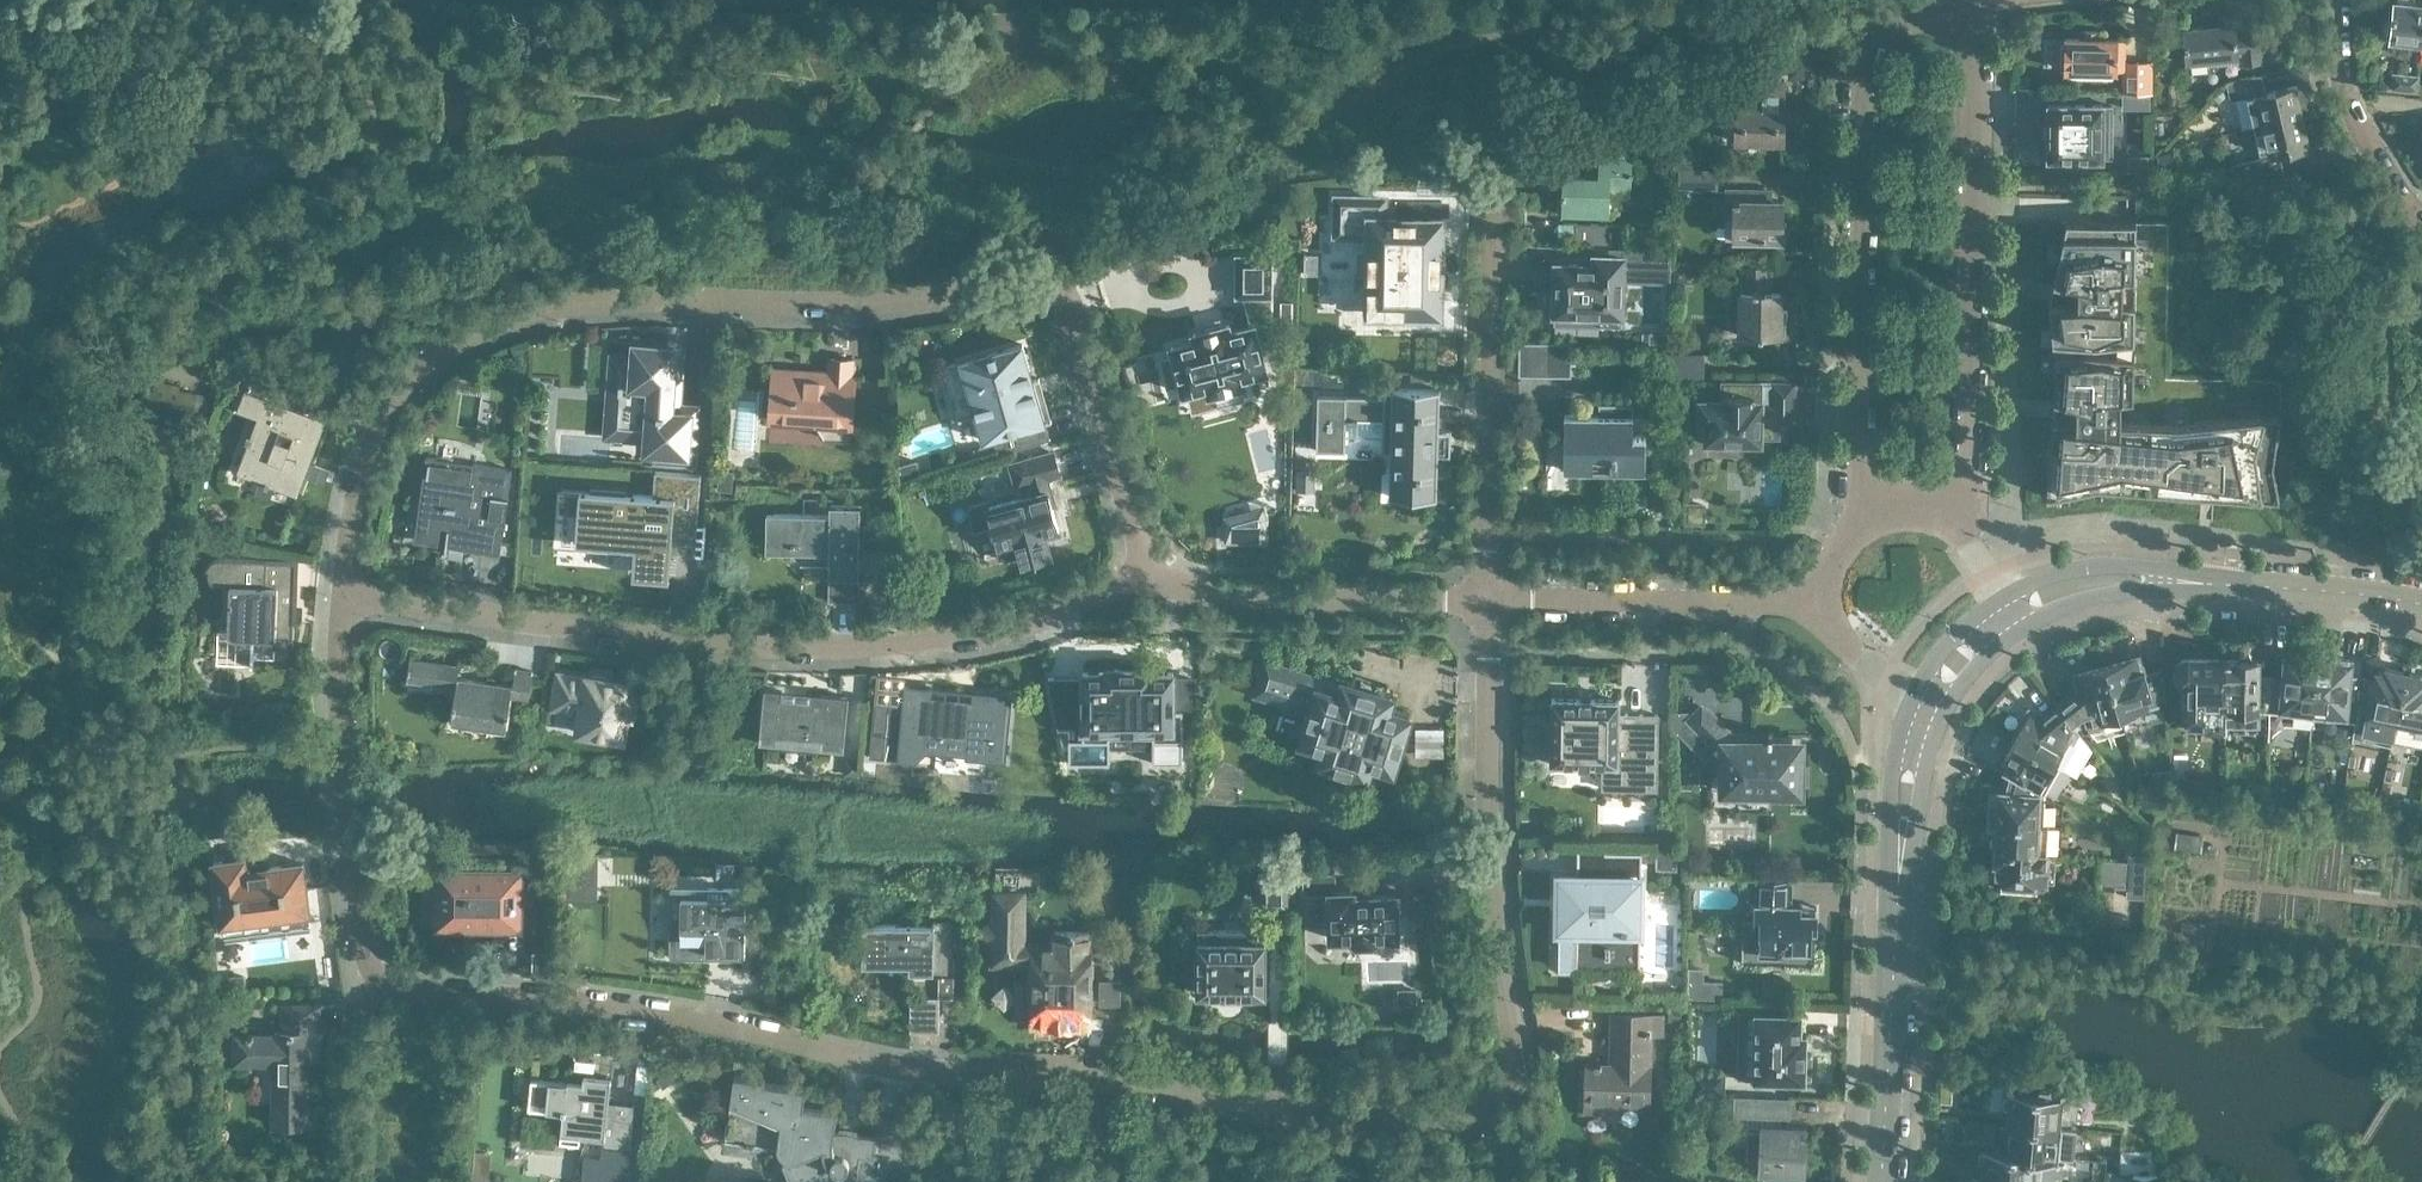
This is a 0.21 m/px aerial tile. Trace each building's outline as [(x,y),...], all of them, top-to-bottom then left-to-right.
[(2421,29),(2421,0),(2397,0),(2397,1),(2395,1),(2393,13),(2392,17),(2393,17),(2393,18),(2386,17),(2383,20),(2381,32),(2384,35),(2391,36),(2390,39),(2410,41),(2409,47),(2420,48),(2421,29)] [(2244,64),(2248,63),(2261,62),(2260,51),(2263,50),(2261,32),(2236,34),(2235,24),(2230,24),(2229,16),(2227,16),(2228,18),(2221,19),(2221,17),(2219,17),(2220,25),(2184,29),(2187,60),(2192,59),(2192,63),(2208,62),(2208,57),(2238,54),(2238,53),(2243,53),(2244,64)] [(2123,70),(2123,89),(2124,89),(2151,89),(2152,89),(2152,62),(2126,62),(2126,39),(2100,39),(2100,31),(2083,30),(2083,31),(2083,32),(2084,32),(2084,37),(2083,37),(2083,38),(2066,38),(2066,45),(2062,45),(2062,63),(2066,63),(2066,70),(2116,70),(2123,70)] [(2284,46),(2269,48),(2270,63),(2285,61),(2284,46)] [(2418,76),(2403,74),(2394,73),(2392,87),(2417,90),(2418,76)] [(2018,74),(2018,86),(2032,87),(2032,74),(2018,74)] [(2243,129),(2254,127),(2303,114),(2296,85),(2266,93),(2262,74),(2229,81),(2227,84),(2230,97),(2234,100),(2237,100),(2243,129)] [(1785,82),(1763,81),(1762,108),(1737,107),(1736,141),(1784,142),(1785,82)] [(2151,106),(2151,89),(2124,89),(2123,105),(2151,106)] [(2113,108),(2113,106),(2110,106),(2103,106),(2103,104),(2101,104),(2101,105),(2051,105),(2051,104),(2049,104),(2049,106),(2050,106),(2050,125),(2049,125),(2049,126),(2050,126),(2050,135),(2049,135),(2049,137),(2050,137),(2049,155),(2049,158),(2051,158),(2051,157),(2100,157),(2100,158),(2103,158),(2103,155),(2110,155),(2110,156),(2112,156),(2112,154),(2112,108),(2113,108)] [(2310,146),(2303,116),(2303,114),(2254,127),(2261,157),(2238,162),(2240,171),(2284,171),(2280,153),(2310,146)] [(2167,154),(2155,156),(2157,169),(2169,168),(2167,154)] [(1671,176),(1671,156),(1654,156),(1654,176),(1671,176)] [(1632,171),(1632,158),(1600,157),(1600,170),(1593,170),(1593,176),(1564,175),(1564,192),(1562,192),(1562,195),(1560,195),(1559,212),(1563,212),(1563,214),(1609,216),(1610,187),(1631,187),(1631,175),(1634,175),(1634,171),(1632,171)] [(1678,168),(1678,188),(1718,189),(1718,169),(1678,168)] [(1764,244),(1786,241),(1787,223),(1783,223),(1783,201),(1770,200),(1770,190),(1727,190),(1727,215),(1735,215),(1735,238),(1764,238),(1764,244)] [(1441,279),(1442,218),(1384,217),(1385,199),(1337,198),(1337,234),(1370,235),(1369,289),(1370,289),(1369,312),(1403,313),(1440,314),(1441,279)] [(2050,298),(2049,301),(2050,301),(2056,377),(2055,399),(2054,400),(2052,419),(2053,419),(2047,495),(2099,485),(2203,493),(2203,492),(2214,493),(2214,494),(2215,494),(2280,499),(2280,498),(2273,464),(2281,413),(2281,380),(2167,378),(2169,223),(2136,223),(2067,222),(2054,282),(2053,282),(2050,298)] [(1577,223),(1577,242),(1621,243),(1622,224),(1577,223)] [(1557,263),(1555,313),(1572,313),(1572,316),(1583,317),(1583,314),(1599,314),(1599,326),(1622,326),(1623,282),(1624,267),(1671,268),(1672,249),(1622,248),(1622,249),(1622,255),(1595,254),(1595,264),(1557,263)] [(1238,256),(1238,295),(1246,295),(1254,324),(1231,330),(1229,323),(1194,333),(1195,340),(1171,346),(1174,357),(1170,359),(1167,361),(1166,363),(1164,368),(1164,372),(1166,376),(1170,380),(1175,382),(1181,382),(1184,393),(1208,386),(1210,394),(1215,392),(1218,399),(1225,403),(1231,403),(1236,399),(1240,393),(1240,385),(1245,384),(1243,377),(1267,371),(1262,352),(1271,350),(1271,256),(1238,256)] [(1786,334),(1788,315),(1781,315),(1782,292),(1766,292),(1766,283),(1771,283),(1772,267),(1742,266),(1740,335),(1759,335),(1759,337),(1764,337),(1764,335),(1781,336),(1781,334),(1786,334)] [(1651,333),(1650,342),(1669,342),(1670,333),(1651,332),(1651,333)] [(1520,341),(1519,375),(1572,376),(1573,342),(1520,341)] [(999,453),(1037,442),(1050,439),(1045,422),(1046,422),(1038,395),(1034,396),(1026,368),(1030,367),(1023,344),(988,354),(991,361),(955,372),(968,417),(995,409),(996,414),(999,413),(1004,432),(994,435),(999,453)] [(525,358),(524,345),(509,347),(510,360),(525,358)] [(673,387),(675,349),(637,346),(635,372),(628,371),(628,372),(621,371),(621,382),(620,382),(618,411),(618,422),(640,424),(650,425),(650,430),(649,450),(659,451),(669,452),(669,457),(668,456),(668,459),(696,461),(696,453),(707,454),(710,419),(690,418),(690,414),(670,413),(672,387),(673,387)] [(1669,373),(1703,373),(1703,354),(1670,354),(1669,373)] [(853,423),(856,374),(852,374),(853,359),(831,358),(830,377),(818,376),(819,372),(792,370),(792,371),(775,370),(776,369),(774,369),(771,418),(791,419),(791,418),(812,420),(812,421),(827,422),(826,438),(852,440),(853,423)] [(346,428),(352,413),(253,376),(248,390),(247,390),(239,409),(260,417),(252,437),(248,436),(246,440),(250,442),(239,472),(267,482),(266,485),(269,486),(270,484),(298,494),(299,492),(298,491),(324,422),(325,422),(326,420),(346,428)] [(1794,422),(1795,383),(1755,382),(1755,396),(1723,395),(1723,401),(1701,401),(1701,421),(1708,421),(1708,441),(1713,441),(1717,448),(1729,448),(1733,441),(1761,442),(1761,435),(1764,434),(1766,434),(1767,433),(1770,431),(1771,430),(1773,427),(1773,426),(1774,424),(1774,422),(1794,422)] [(196,414),(201,396),(184,391),(185,386),(180,384),(178,389),(160,383),(154,402),(196,414)] [(1358,419),(1384,420),(1383,452),(1391,452),(1390,496),(1438,497),(1439,455),(1451,456),(1452,431),(1440,431),(1441,389),(1385,387),(1384,397),(1319,395),(1317,450),(1346,451),(1347,419),(1353,419),(1353,422),(1358,422),(1358,419)] [(1633,433),(1633,404),(1599,403),(1599,415),(1565,414),(1565,446),(1575,446),(1575,467),(1564,466),(1564,472),(1607,472),(1607,471),(1611,471),(1611,464),(1629,464),(1629,470),(1642,470),(1642,472),(1646,472),(1647,433),(1633,433)] [(1280,446),(1275,424),(1255,428),(1260,450),(1280,446)] [(1020,540),(1025,538),(1059,529),(1053,506),(1054,506),(1051,494),(1050,495),(1045,480),(1061,475),(1054,452),(1010,464),(1017,488),(1018,487),(1022,497),(989,507),(987,502),(969,507),(975,530),(993,525),(1002,557),(1023,551),(1020,540)] [(1314,491),(1315,460),(1299,460),(1298,491),(1314,491)] [(430,461),(428,475),(419,536),(447,540),(446,545),(485,551),(486,546),(502,548),(513,469),(474,463),(473,467),(430,461)] [(553,462),(532,461),(531,475),(552,476),(553,462)] [(562,489),(559,531),(588,533),(587,547),(623,550),(624,540),(637,541),(635,570),(670,573),(674,525),(698,526),(702,475),(656,471),(655,495),(627,493),(627,489),(592,486),(592,491),(562,489)] [(1687,504),(1687,523),(1705,523),(1705,504),(1687,504)] [(830,552),(830,601),(860,601),(860,576),(859,576),(859,571),(860,571),(861,506),(831,505),(831,515),(768,514),(767,552),(830,552)] [(1226,516),(1226,542),(1269,543),(1269,516),(1265,505),(1226,516)] [(292,592),(296,592),(297,561),(220,558),(218,558),(215,559),(214,559),(212,560),(211,562),(210,563),(209,565),(208,566),(207,568),(210,570),(210,573),(210,574),(210,576),(210,578),(211,580),(212,581),(214,583),(215,584),(218,585),(219,585),(221,586),(224,585),(227,585),(231,585),(229,631),(229,632),(230,633),(231,635),(233,636),(234,637),(235,637),(275,639),(275,648),(294,649),(295,623),(298,623),(298,622),(295,622),(296,606),(292,606),(292,592)] [(458,687),(456,698),(454,707),(451,707),(451,718),(453,718),(453,720),(508,728),(512,701),(529,703),(534,671),(516,668),(514,685),(459,678),(462,658),(460,658),(459,665),(413,659),(414,652),(412,652),(408,680),(458,687)] [(2272,711),(2273,678),(2266,678),(2266,658),(2257,658),(2253,652),(2248,652),(2242,652),(2238,657),(2228,657),(2227,727),(2227,732),(2268,733),(2269,711),(2272,711)] [(2285,679),(2273,678),(2272,711),(2272,725),(2274,725),(2280,723),(2312,726),(2313,715),(2318,657),(2298,655),(2297,659),(2287,658),(2285,679)] [(2227,727),(2228,657),(2189,656),(2187,656),(2184,657),(2181,658),(2180,659),(2178,661),(2177,663),(2176,664),(2176,666),(2175,669),(2175,671),(2176,673),(2177,676),(2178,677),(2179,679),(2182,680),(2183,681),(2185,682),(2188,682),(2187,726),(2227,727)] [(2134,657),(2106,665),(2120,714),(2152,705),(2150,695),(2152,694),(2145,669),(2138,671),(2134,657)] [(2338,659),(2318,657),(2313,715),(2333,717),(2334,710),(2344,711),(2349,664),(2338,663),(2338,659)] [(1373,764),(1394,770),(1410,717),(1389,710),(1393,697),(1344,681),(1343,684),(1267,661),(1257,694),(1311,711),(1301,741),(1323,748),(1318,762),(1368,778),(1373,764)] [(2120,714),(2106,665),(2078,673),(2082,687),(2076,689),(2076,690),(2060,703),(2075,723),(2079,729),(2088,723),(2120,714)] [(1174,711),(1174,673),(1153,672),(1153,668),(1110,668),(1110,672),(1089,672),(1089,676),(1055,676),(1058,728),(1069,728),(1069,762),(1110,763),(1110,729),(1153,730),(1153,763),(1183,763),(1183,711),(1174,711)] [(2395,728),(2407,672),(2386,668),(2385,674),(2375,672),(2375,673),(2376,673),(2366,722),(2395,728)] [(2407,672),(2395,728),(2421,734),(2421,676),(2407,672)] [(628,700),(630,684),(627,684),(623,687),(615,686),(612,681),(608,676),(595,674),(590,678),(588,678),(588,679),(560,675),(555,706),(568,707),(568,704),(584,706),(580,730),(622,737),(626,713),(631,714),(633,700),(628,700)] [(899,759),(901,747),(927,749),(969,753),(970,746),(1006,749),(1011,695),(985,693),(984,702),(974,701),(974,699),(934,695),(934,688),(933,688),(932,695),(906,693),(905,704),(875,702),(870,757),(899,759)] [(822,694),(821,694),(821,702),(812,701),(812,700),(782,697),(783,690),(765,689),(760,743),(844,751),(850,697),(822,694)] [(1618,700),(1593,700),(1592,700),(1592,699),(1590,699),(1590,700),(1582,700),(1582,699),(1580,699),(1554,699),(1554,698),(1552,698),(1552,700),(1553,700),(1552,762),(1551,762),(1551,764),(1553,764),(1553,763),(1604,764),(1603,788),(1657,789),(1658,714),(1626,714),(1625,717),(1619,717),(1619,702),(1620,702),(1620,700),(1618,700)] [(2068,734),(2075,723),(2060,703),(2042,717),(2040,718),(2036,716),(2031,724),(2025,721),(2022,726),(2019,724),(2014,733),(2017,734),(2015,739),(2063,766),(2078,740),(2068,734)] [(1729,734),(1720,725),(1721,724),(1705,707),(1692,719),(1687,719),(1686,734),(1710,758),(1712,757),(1719,764),(1725,764),(1725,785),(1745,785),(1745,792),(1772,792),(1772,785),(1800,786),(1800,783),(1808,783),(1808,765),(1800,764),(1800,763),(1793,763),(1793,744),(1794,744),(1794,743),(1791,743),(1791,738),(1774,738),(1774,735),(1772,735),(1772,738),(1755,738),(1755,742),(1739,742),(1730,733),(1729,734)] [(1447,753),(1449,725),(1422,724),(1420,752),(1447,753)] [(2049,792),(2063,766),(2015,739),(2012,743),(2009,741),(2005,749),(2007,751),(2004,756),(2011,760),(2006,769),(2010,771),(2004,791),(2048,793),(2049,793),(2049,792)] [(846,760),(845,775),(859,777),(861,761),(846,760)] [(1423,771),(1423,784),(1443,784),(1443,771),(1423,771)] [(2048,793),(2004,791),(1999,791),(1999,801),(1992,800),(1991,806),(1988,806),(1988,815),(1991,815),(1991,821),(2048,824),(2048,823),(2047,823),(2049,793),(2048,793)] [(2403,798),(2402,806),(2408,807),(2413,808),(2420,808),(2421,800),(2409,798),(2403,798)] [(2046,854),(2048,824),(1991,821),(1998,822),(1997,836),(1994,836),(1993,845),(1996,846),(1996,851),(2046,854)] [(1657,822),(1657,837),(1672,837),(1672,822),(1657,822)] [(2177,831),(2175,848),(2202,851),(2204,834),(2177,831)] [(1656,847),(1655,869),(1677,870),(1677,848),(1656,847)] [(2045,884),(2046,854),(1996,851),(1995,867),(1992,866),(1991,876),(1995,876),(1994,881),(2002,882),(2001,889),(2037,891),(2038,883),(2045,884)] [(1577,930),(1576,969),(1640,970),(1642,852),(1604,852),(1604,876),(1586,876),(1586,880),(1579,880),(1579,875),(1559,875),(1558,898),(1563,898),(1563,907),(1558,907),(1558,930),(1577,930)] [(412,866),(412,855),(399,855),(399,866),(412,866)] [(2146,856),(2129,855),(2129,862),(2128,887),(2128,896),(2146,896),(2146,856)] [(311,918),(307,886),(304,862),(247,869),(246,857),(215,861),(224,936),(312,925),(311,918)] [(521,924),(521,870),(506,870),(506,858),(461,857),(461,869),(431,869),(430,908),(441,908),(442,907),(467,907),(467,914),(468,914),(504,914),(503,924),(521,924)] [(2116,890),(2117,861),(2101,861),(2100,890),(2116,890)] [(2128,887),(2129,862),(2117,861),(2116,890),(2116,887),(2128,887)] [(1289,908),(1289,873),(1262,873),(1261,908),(1289,908)] [(1331,938),(1351,938),(1357,943),(1373,943),(1379,937),(1398,937),(1398,915),(1401,915),(1401,897),(1398,897),(1397,894),(1354,895),(1354,890),(1335,890),(1335,873),(1305,874),(1305,891),(1331,891),(1331,938)] [(1816,929),(1816,928),(1811,928),(1812,913),(1800,913),(1800,906),(1791,906),(1792,881),(1758,880),(1756,920),(1745,920),(1745,919),(1743,919),(1743,921),(1744,921),(1743,935),(1743,936),(1743,937),(1743,945),(1742,945),(1742,947),(1743,947),(1742,959),(1742,961),(1744,961),(1756,961),(1756,962),(1758,962),(1758,961),(1771,962),(1772,962),(1785,962),(1785,963),(1786,963),(1786,962),(1799,963),(1800,963),(1813,963),(1813,964),(1815,964),(1815,962),(1815,949),(1816,949),(1816,948),(1815,948),(1815,939),(1816,939),(1816,938),(1815,938),(1816,929)] [(746,888),(724,888),(723,889),(726,889),(726,897),(682,897),(682,928),(672,928),(672,929),(677,929),(677,957),(709,957),(709,944),(745,944),(746,888)] [(1023,953),(1023,931),(1023,894),(996,894),(996,917),(982,931),(996,946),(996,953),(1006,953),(1006,956),(1012,956),(1012,953),(1023,953)] [(911,996),(910,1031),(939,1032),(939,998),(954,999),(955,948),(940,947),(941,935),(956,935),(956,918),(934,918),(934,924),(864,923),(864,963),(911,963),(911,974),(939,974),(939,997),(911,996)] [(1266,930),(1253,929),(1199,929),(1198,991),(1211,991),(1211,993),(1223,993),(1225,993),(1242,993),(1254,993),(1254,991),(1266,991),(1266,930)] [(1091,1001),(1091,983),(1091,982),(1090,982),(1090,975),(1094,975),(1094,960),(1091,960),(1091,947),(1089,947),(1090,931),(1055,931),(1055,952),(1034,952),(1034,981),(1020,981),(1020,1010),(1033,1010),(1033,1023),(1055,1024),(1055,1022),(1068,1022),(1068,1024),(1090,1024),(1090,1001),(1091,1001)] [(1705,968),(1688,968),(1688,998),(1705,998),(1723,998),(1723,980),(1705,980),(1705,968)] [(244,975),(221,978),(223,991),(245,988),(245,987),(243,987),(242,983),(245,983),(244,975)] [(1103,982),(1103,1002),(1119,1002),(1119,982),(1103,982)] [(1417,1002),(1417,989),(1400,990),(1400,1003),(1417,1002)] [(307,1022),(319,1022),(320,1005),(284,1005),(284,1032),(276,1031),(276,1035),(237,1035),(237,1061),(276,1061),(276,1068),(282,1069),(281,1103),(275,1103),(275,1124),(311,1124),(311,1104),(306,1104),(307,1066),(308,1066),(309,1031),(307,1031),(307,1022)] [(1669,1005),(1668,1023),(1682,1023),(1682,1006),(1669,1005)] [(1615,1064),(1609,1064),(1602,1064),(1602,1061),(1595,1061),(1595,1064),(1589,1064),(1589,1061),(1588,1061),(1588,1068),(1584,1068),(1584,1086),(1587,1086),(1586,1110),(1588,1110),(1588,1109),(1612,1110),(1612,1111),(1613,1111),(1613,1103),(1649,1104),(1651,1033),(1663,1034),(1664,1014),(1614,1013),(1614,1010),(1613,1010),(1612,1039),(1616,1039),(1615,1064)] [(1756,1011),(1754,1078),(1761,1078),(1761,1084),(1782,1085),(1783,1079),(1805,1079),(1805,1077),(1811,1077),(1812,1056),(1806,1056),(1806,1033),(1801,1033),(1801,1013),(1756,1011)] [(730,1138),(748,1140),(748,1144),(761,1146),(761,1142),(782,1145),(786,1151),(791,1155),(797,1158),(797,1159),(789,1162),(798,1181),(834,1181),(835,1178),(856,1181),(867,1181),(912,1166),(914,1145),(908,1144),(912,1119),(880,1114),(878,1135),(862,1133),(862,1134),(859,1133),(857,1132),(854,1131),(850,1131),(847,1130),(844,1130),(840,1131),(843,1109),(809,1104),(812,1086),(770,1080),(771,1077),(739,1072),(730,1138)] [(628,1172),(633,1121),(635,1102),(634,1102),(632,1120),(607,1118),(611,1078),(585,1075),(584,1086),(569,1084),(569,1083),(532,1079),(530,1107),(563,1110),(563,1112),(565,1113),(565,1121),(565,1122),(565,1124),(566,1125),(567,1126),(568,1127),(570,1127),(571,1128),(574,1128),(575,1128),(577,1127),(578,1126),(579,1125),(580,1125),(579,1133),(604,1135),(601,1170),(628,1172)] [(1941,1093),(1941,1102),(1952,1102),(1952,1093),(1952,1081),(1941,1081),(1941,1093)] [(2009,1109),(2008,1120),(2030,1122),(2058,1126),(2058,1116),(2066,1117),(2072,1113),(2073,1104),(2068,1098),(2061,1097),(2061,1095),(2053,1094),(2052,1094),(2050,1088),(2041,1087),(2038,1092),(2036,1092),(2036,1093),(2013,1090),(2013,1089),(2011,1089),(2011,1092),(2010,1092),(2010,1094),(2004,1096),(2003,1106),(2009,1108),(2009,1109)] [(1790,1099),(1736,1097),(1735,1114),(1789,1115),(1790,1099)] [(2055,1153),(2058,1126),(2030,1122),(2008,1120),(2008,1122),(2007,1122),(2007,1124),(2001,1126),(2001,1135),(2006,1138),(2006,1139),(2005,1150),(2042,1153),(2043,1152),(2055,1153)] [(1805,1172),(1807,1128),(1763,1126),(1748,1126),(1747,1157),(1761,1157),(1761,1169),(1765,1169),(1765,1176),(1800,1178),(1801,1171),(1805,1172)] [(2005,1150),(1988,1148),(1989,1147),(1986,1147),(1986,1150),(1986,1152),(1980,1154),(1979,1164),(1984,1166),(1984,1167),(1985,1167),(1984,1178),(2021,1181),(2023,1181),(2040,1181),(2042,1153),(2005,1150)] [(2092,1181),(2105,1181),(2107,1161),(2094,1160),(2092,1181)]
